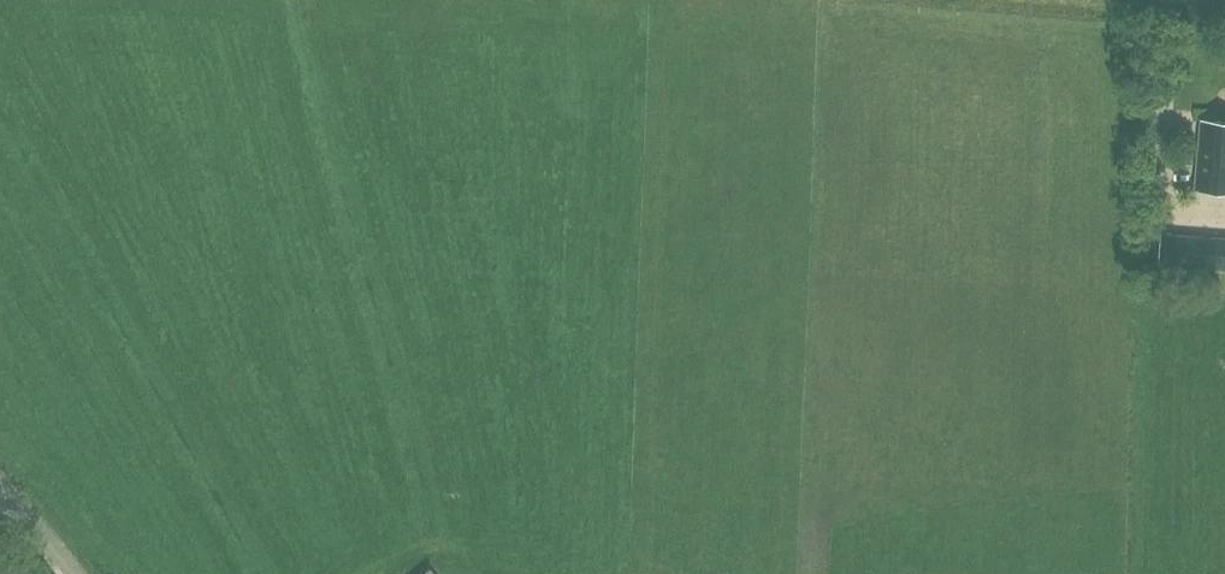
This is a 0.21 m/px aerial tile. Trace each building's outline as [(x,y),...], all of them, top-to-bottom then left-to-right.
[(1202,120),(1196,188),(1224,190),(1224,121),(1202,120)] [(1191,235),(1188,264),(1224,267),(1224,237),(1191,235)]
